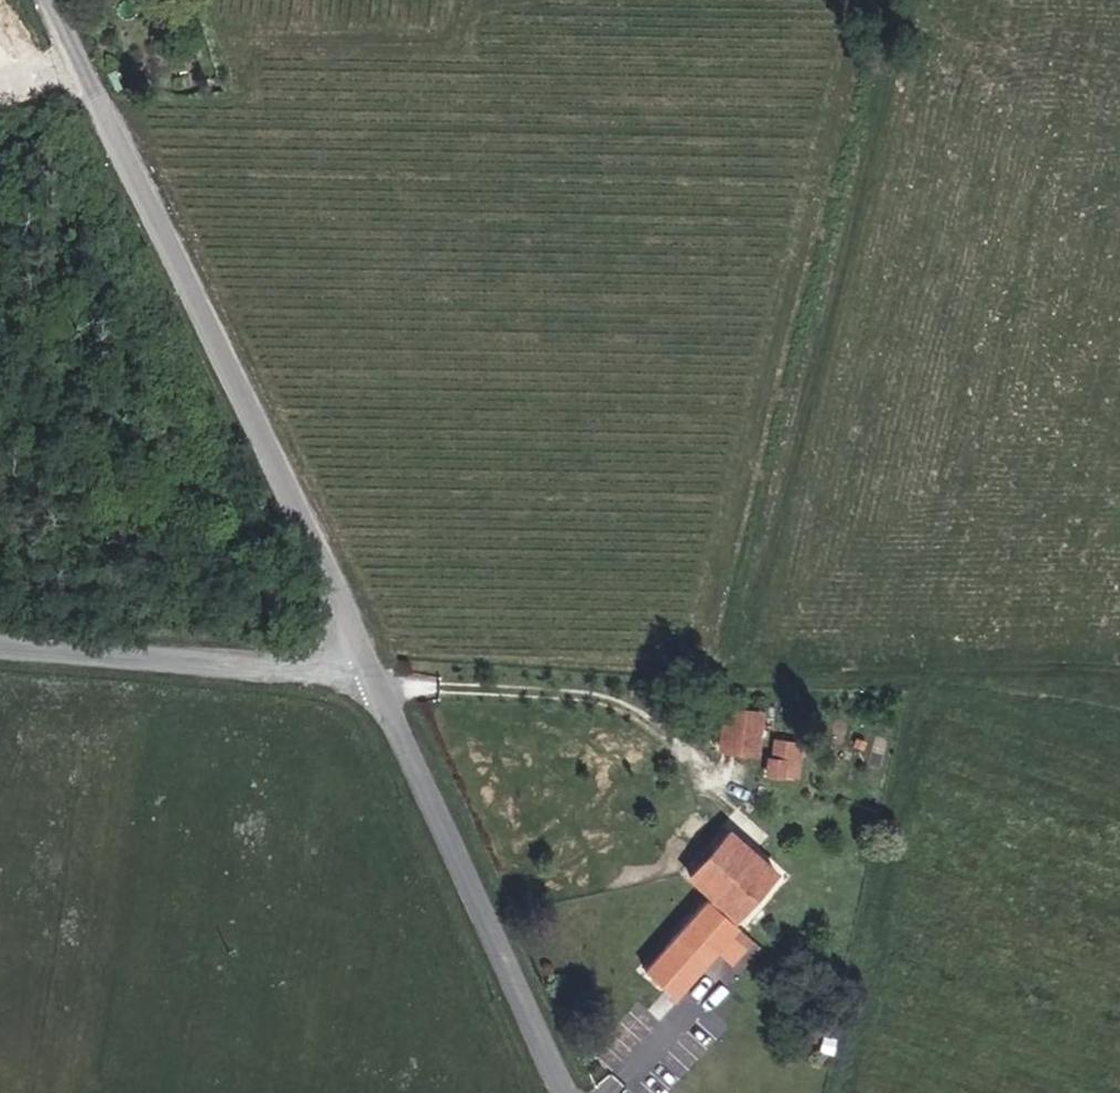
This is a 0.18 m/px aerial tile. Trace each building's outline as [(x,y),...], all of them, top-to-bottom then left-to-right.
[(715,746),(757,755),(766,709),(724,701),(715,746)] [(781,767),(780,788),(799,788),(800,768),(781,767)] [(777,865),(728,826),(691,874),(716,893),(653,972),(682,995),(741,921),(736,917),(777,865)]
